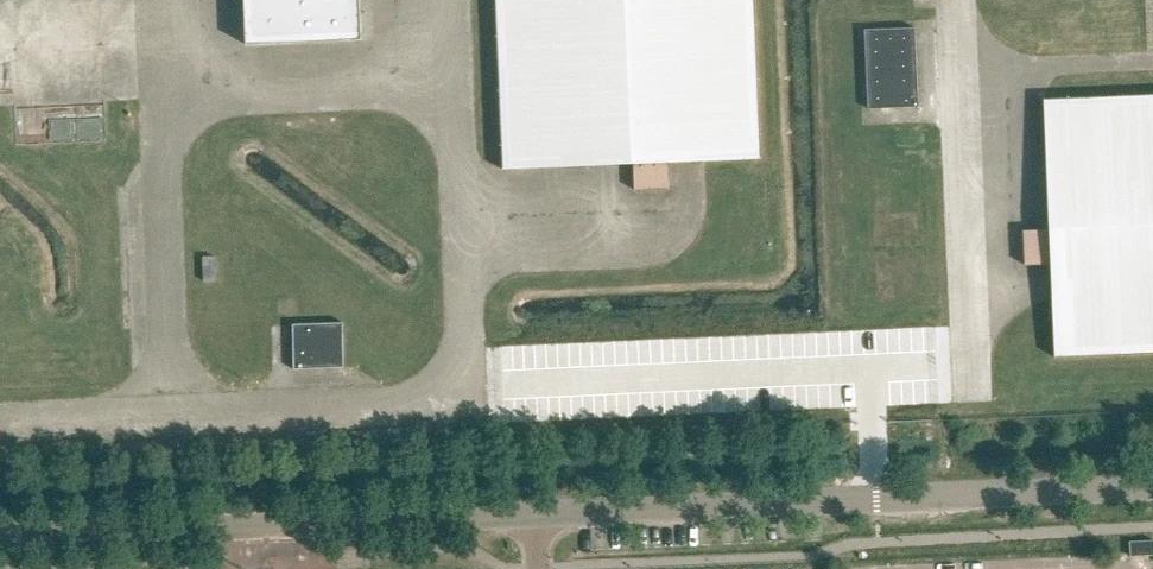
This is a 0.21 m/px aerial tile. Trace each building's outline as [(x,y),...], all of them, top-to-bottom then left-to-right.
[(246,46),(363,41),(361,0),(244,0),(246,46)] [(503,168),(634,162),(635,189),(669,188),(668,161),(761,157),(754,0),(496,0),(503,168)] [(916,29),(866,30),(869,109),(919,107),(916,29)] [(1051,230),(1025,231),(1026,264),(1052,263),(1056,357),(1152,353),(1152,96),(1045,100),(1051,230)] [(216,257),(204,257),(204,282),(216,282),(216,257)] [(343,323),(294,324),(295,369),(344,368),(343,323)] [(1132,542),(1132,557),(1152,557),(1152,542),(1132,542)]
